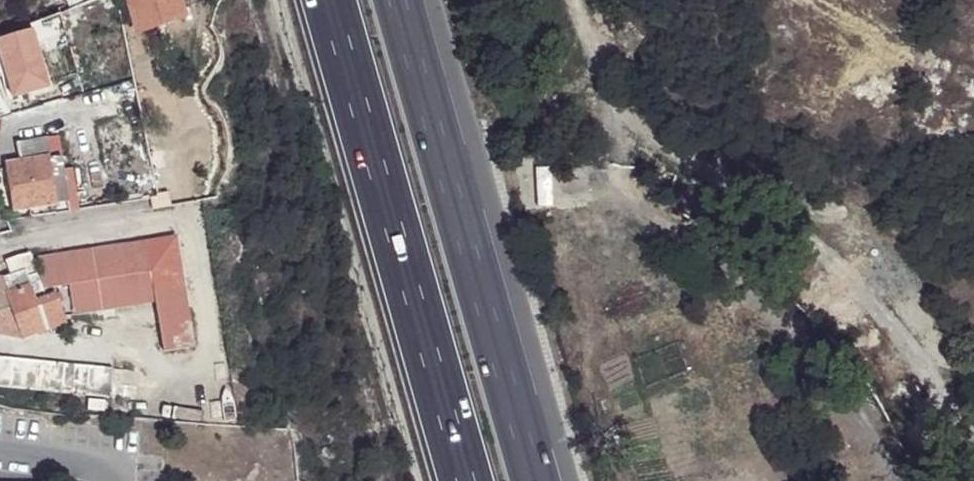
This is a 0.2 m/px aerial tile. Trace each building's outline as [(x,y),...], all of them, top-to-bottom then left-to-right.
[(62,19),(66,31),(102,16),(102,12),(118,7),(116,0),(94,0),(65,11),(67,17),(62,19)] [(179,0),(128,0),(137,31),(185,17),(179,0)] [(32,26),(36,41),(66,31),(62,19),(60,13),(31,24),(30,25),(30,27),(32,26)] [(1,53),(9,80),(13,96),(49,85),(36,41),(32,26),(30,27),(0,36),(0,51),(1,53)] [(19,141),(22,161),(49,157),(47,150),(60,149),(57,128),(32,131),(32,139),(19,141)] [(49,157),(61,156),(60,149),(47,150),(49,157)] [(56,213),(69,211),(61,156),(49,157),(55,202),(56,213)] [(9,164),(10,166),(15,209),(38,205),(55,202),(49,157),(22,161),(9,164)] [(38,205),(40,216),(56,213),(55,202),(38,205)] [(40,256),(46,288),(72,284),(76,313),(158,301),(165,350),(197,346),(180,235),(40,256)] [(2,276),(8,288),(8,292),(44,280),(33,252),(33,250),(6,259),(11,273),(2,276)] [(8,292),(25,337),(66,322),(57,295),(50,298),(46,288),(44,280),(8,292)] [(8,288),(0,291),(0,307),(10,334),(25,337),(8,292),(8,288)] [(111,398),(113,369),(0,358),(0,386),(111,398)]
